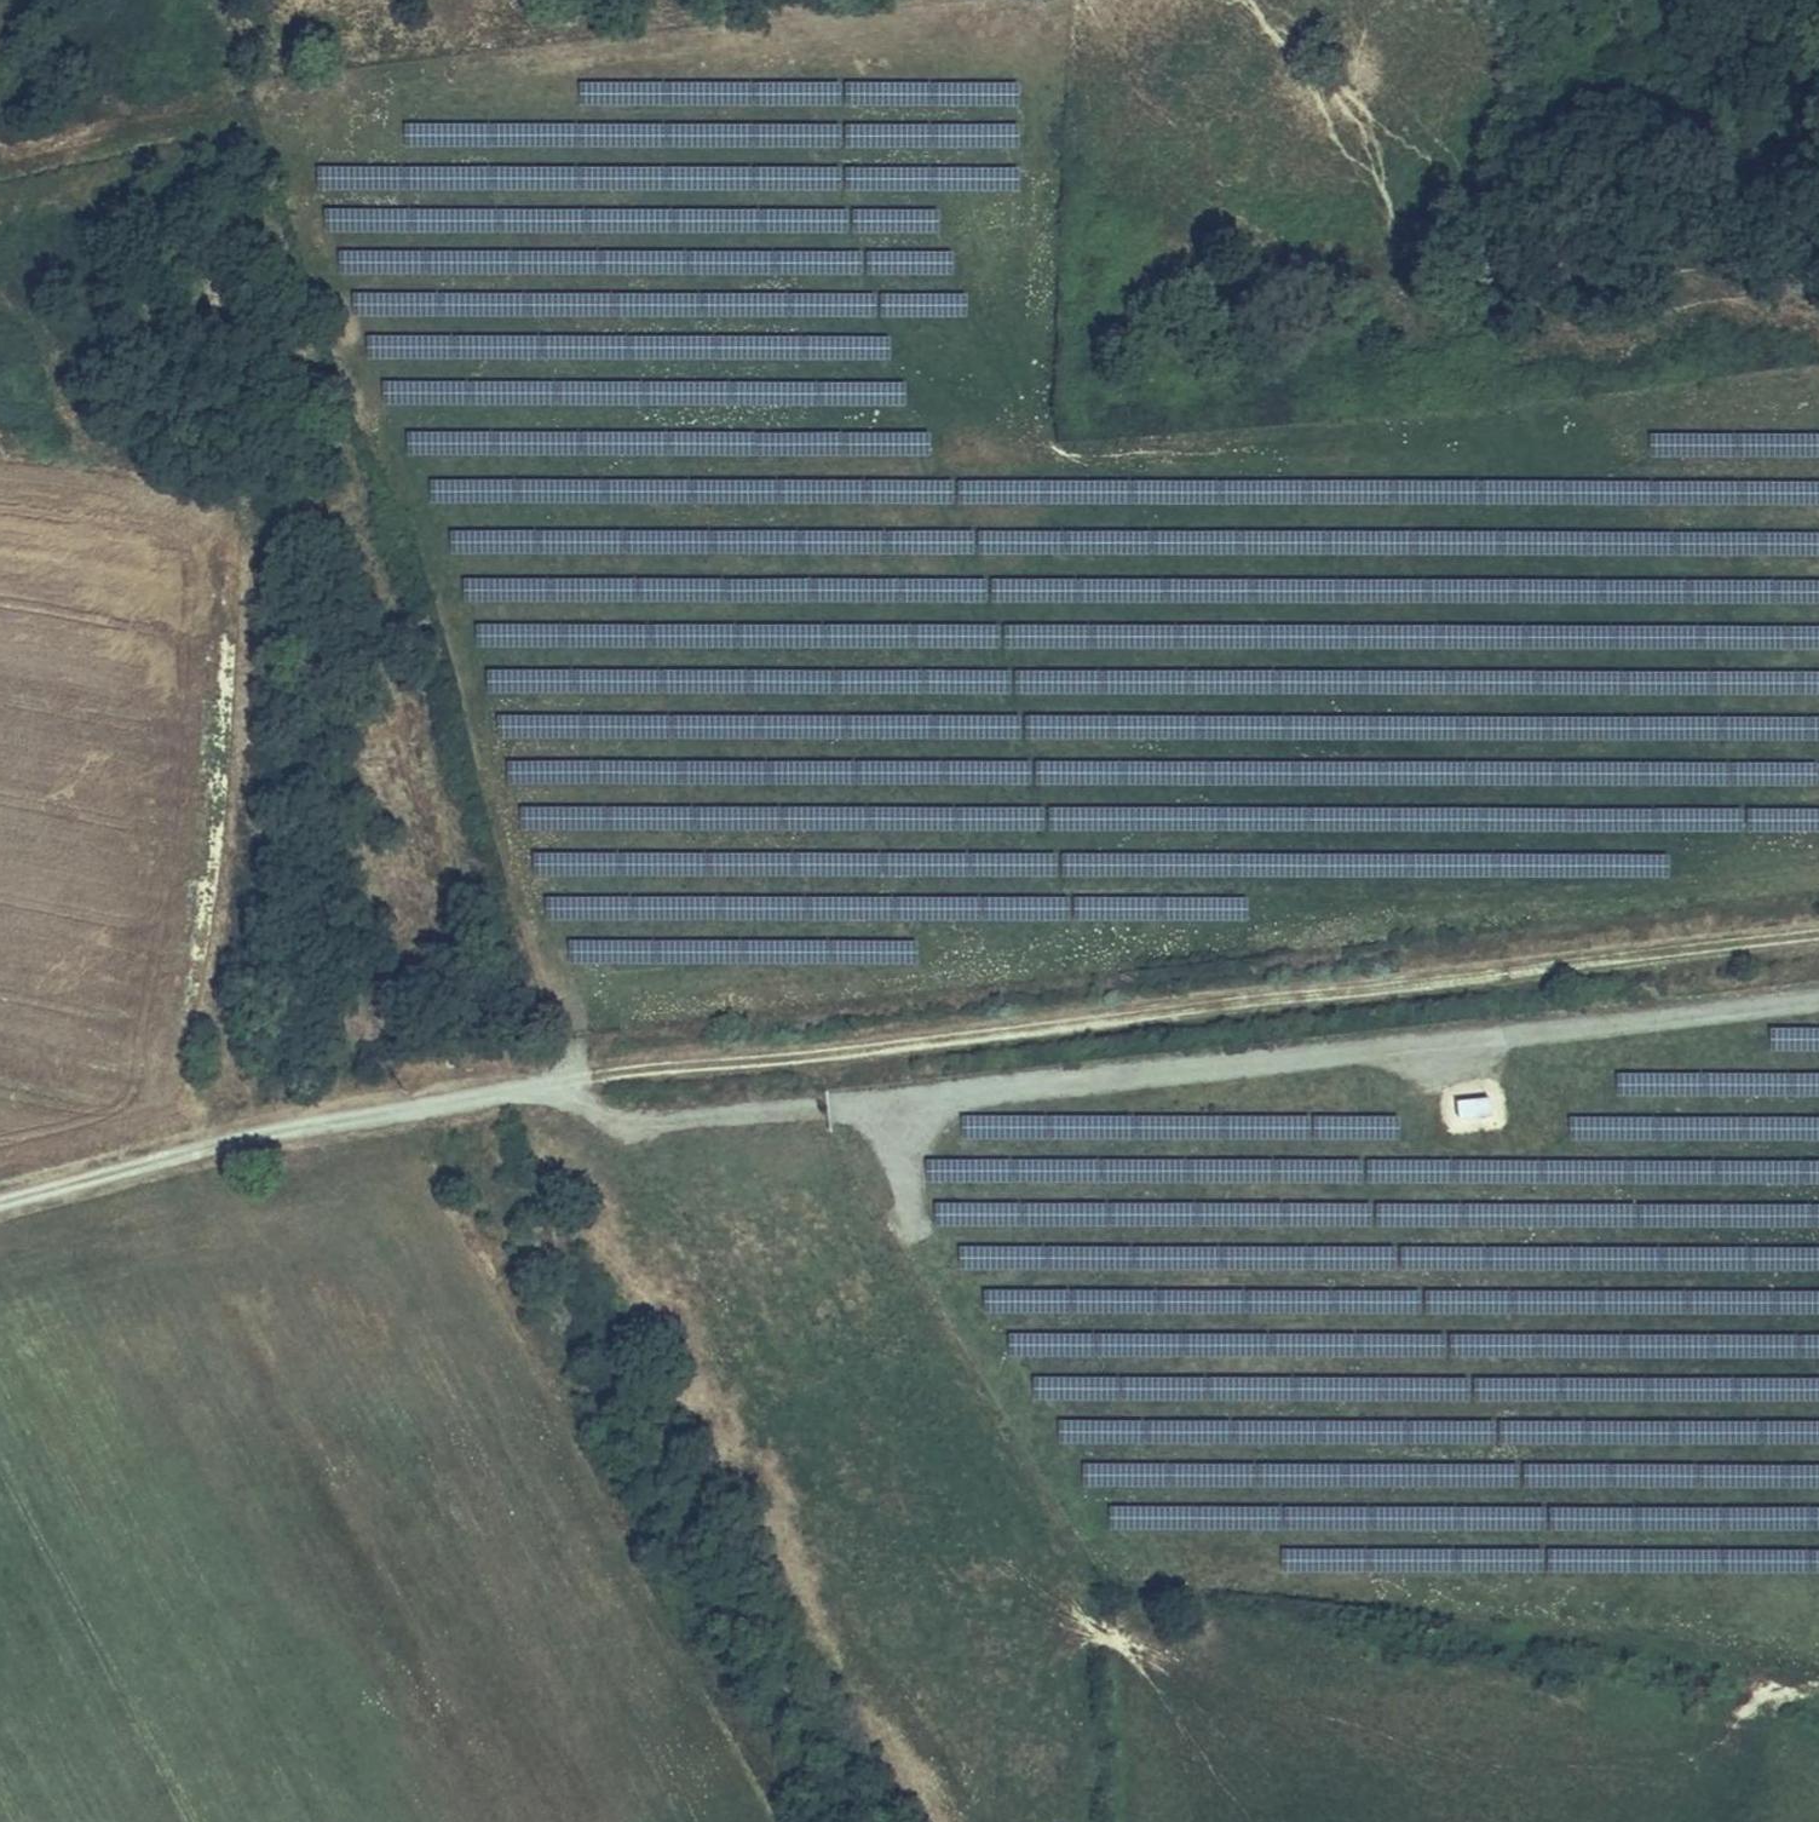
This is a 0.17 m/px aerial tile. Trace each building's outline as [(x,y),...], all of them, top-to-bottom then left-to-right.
[(1494,1116),(1492,1097),(1456,1100),(1457,1119),(1494,1116)]
